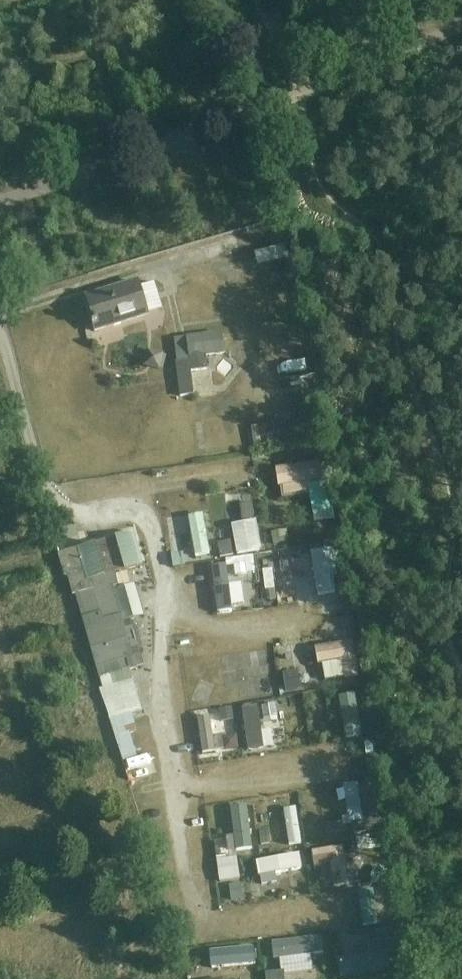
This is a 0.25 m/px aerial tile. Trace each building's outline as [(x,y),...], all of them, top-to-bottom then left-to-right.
[(250,257),(276,251),(273,238),(247,243),(250,257)] [(147,316),(137,283),(87,298),(93,320),(91,321),(94,332),(113,326),(147,316)] [(214,344),(213,323),(170,325),(172,384),(200,383),(199,345),(214,344)] [(266,480),(303,478),(302,456),(265,458),(266,480)] [(205,545),(199,504),(177,507),(183,548),(205,545)] [(208,534),(210,547),(250,540),(245,513),(223,517),(226,531),(208,534)] [(95,544),(62,554),(59,555),(66,578),(69,577),(74,596),(77,596),(104,688),(133,680),(130,670),(136,668),(133,657),(139,655),(142,647),(136,628),(129,622),(123,623),(113,588),(119,586),(115,574),(142,566),(133,534),(103,542),(104,545),(100,547),(96,548),(95,544)] [(285,552),(300,550),(298,538),(284,540),(285,552)] [(256,586),(272,585),(271,549),(254,549),(256,586)] [(241,551),(206,552),(207,599),(234,599),(234,570),(241,570),(241,551)] [(310,676),(347,673),(343,634),(306,638),(310,676)] [(286,661),(272,666),(278,684),(293,678),(286,661)] [(279,725),(301,723),(296,685),(271,688),(274,714),(265,695),(229,699),(231,722),(222,701),(205,703),(190,710),(191,717),(197,730),(199,749),(209,744),(206,720),(217,746),(223,745),(229,742),(263,738),(279,731),(279,725)] [(338,732),(354,729),(348,685),(332,687),(338,732)] [(127,789),(149,783),(147,773),(125,779),(127,789)] [(334,816),(350,816),(349,776),(333,776),(334,816)] [(242,798),(224,798),(225,845),(244,845),(242,798)] [(342,844),(341,862),(354,863),(356,826),(345,825),(345,844),(342,844)] [(334,841),(302,842),(303,878),(335,878),(334,841)] [(228,848),(207,848),(208,873),(229,873),(228,848)] [(244,888),(270,888),(269,872),(291,872),(291,850),(244,851),(244,888)] [(202,941),(202,958),(240,960),(241,942),(202,941)] [(271,962),(259,962),(259,978),(272,978),(271,962)]
